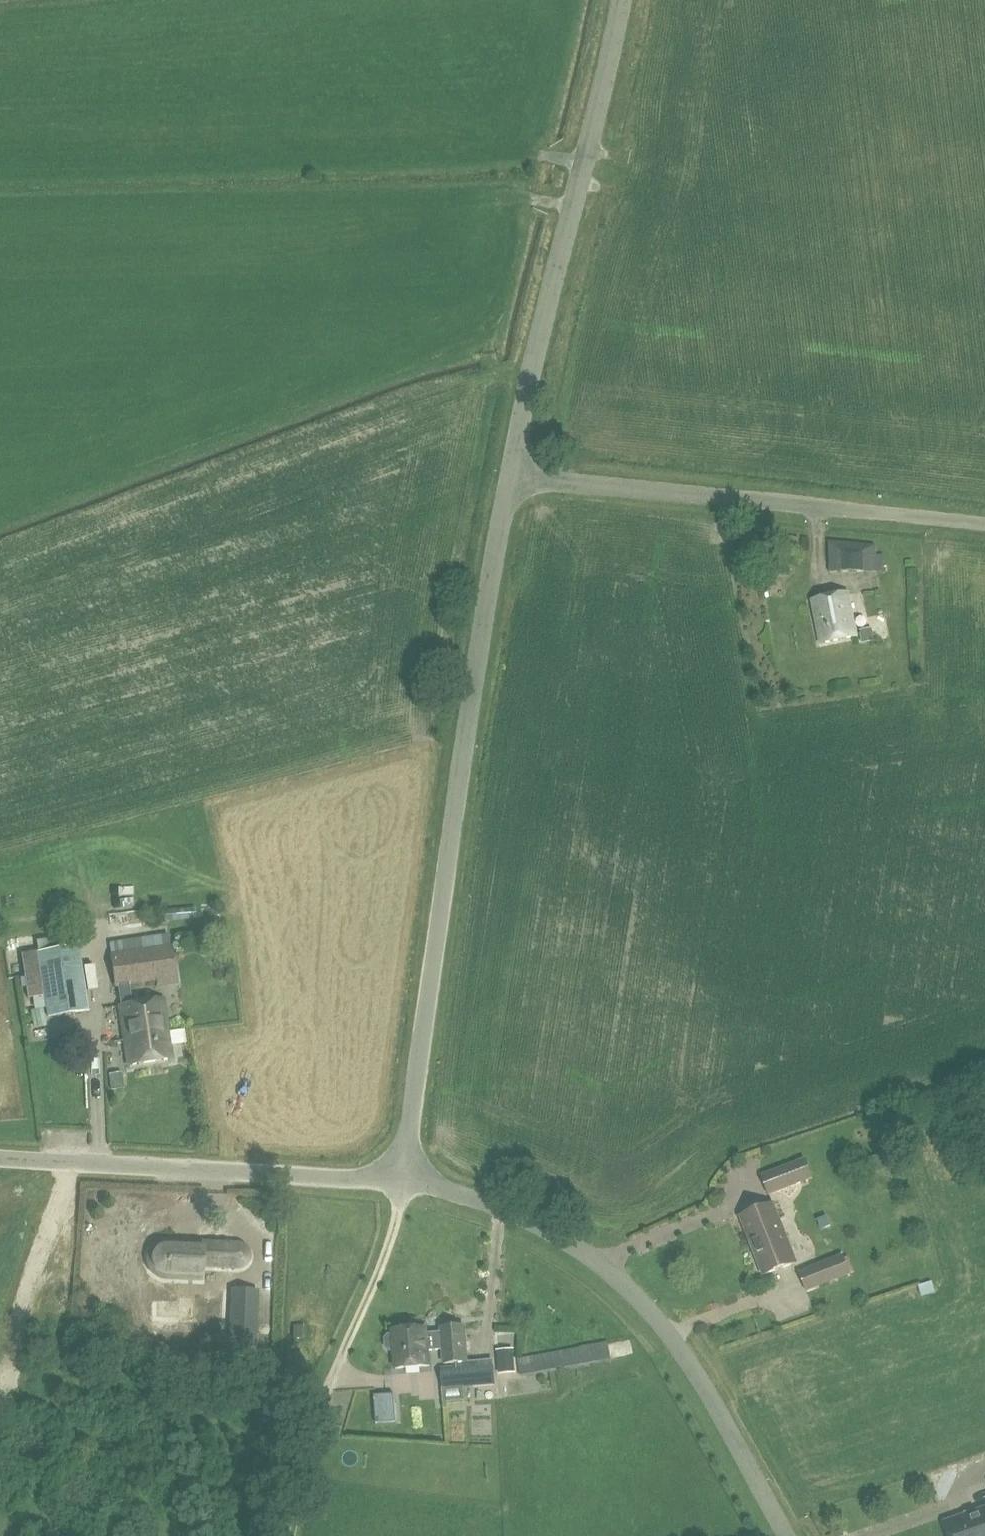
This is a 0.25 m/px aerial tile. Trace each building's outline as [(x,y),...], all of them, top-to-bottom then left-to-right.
[(875,546),(829,542),(829,573),(876,573),(875,546)] [(811,601),(812,606),(817,629),(820,645),(856,637),(847,594),(811,601)] [(178,908),(165,909),(166,920),(178,919),(196,918),(195,906),(178,908)] [(175,977),(168,933),(108,943),(114,987),(175,977)] [(79,944),(37,950),(46,1016),(88,1010),(79,944)] [(118,1005),(127,1064),(171,1058),(162,998),(118,1005)] [(887,1162),(884,1151),(872,1155),(876,1166),(887,1162)] [(768,1194),(812,1177),(805,1159),(761,1175),(768,1194)] [(772,1203),(741,1216),(753,1247),(755,1246),(759,1257),(757,1257),(764,1275),(795,1262),(772,1203)] [(236,1244),(187,1241),(186,1247),(173,1246),(173,1242),(165,1242),(163,1242),(161,1243),(158,1243),(156,1244),(154,1246),(153,1247),(151,1249),(150,1251),(149,1253),(148,1255),(148,1258),(148,1260),(148,1262),(149,1264),(150,1267),(151,1269),(152,1270),(154,1272),(156,1273),(158,1275),(160,1275),(162,1276),(164,1276),(186,1277),(187,1275),(201,1275),(201,1266),(237,1267),(239,1267),(240,1267),(242,1266),(244,1265),(245,1263),(246,1262),(247,1260),(248,1258),(248,1256),(248,1255),(248,1253),(247,1251),(246,1249),(245,1248),(244,1246),(242,1245),(240,1244),(238,1244),(236,1244)] [(843,1255),(799,1272),(806,1291),(850,1274),(843,1255)] [(229,1350),(245,1351),(257,1351),(259,1311),(260,1290),(244,1289),(242,1329),(230,1329),(229,1350)] [(293,1324),(293,1337),(306,1338),(306,1325),(293,1324)] [(442,1367),(468,1365),(468,1363),(467,1358),(464,1326),(456,1327),(438,1329),(439,1334),(427,1335),(426,1327),(392,1329),(392,1335),(390,1335),(386,1339),(387,1349),(390,1352),(394,1352),(395,1367),(429,1365),(428,1350),(440,1349),(441,1360),(441,1365),(442,1367)] [(521,1374),(555,1368),(610,1358),(607,1340),(581,1345),(582,1347),(519,1358),(521,1374)] [(493,1362),(468,1365),(442,1367),(440,1367),(442,1388),(469,1386),(495,1384),(493,1362)] [(396,1421),(394,1393),(374,1395),(376,1423),(396,1421)] [(950,1535),(984,1535),(984,1508),(945,1522),(950,1535)]
